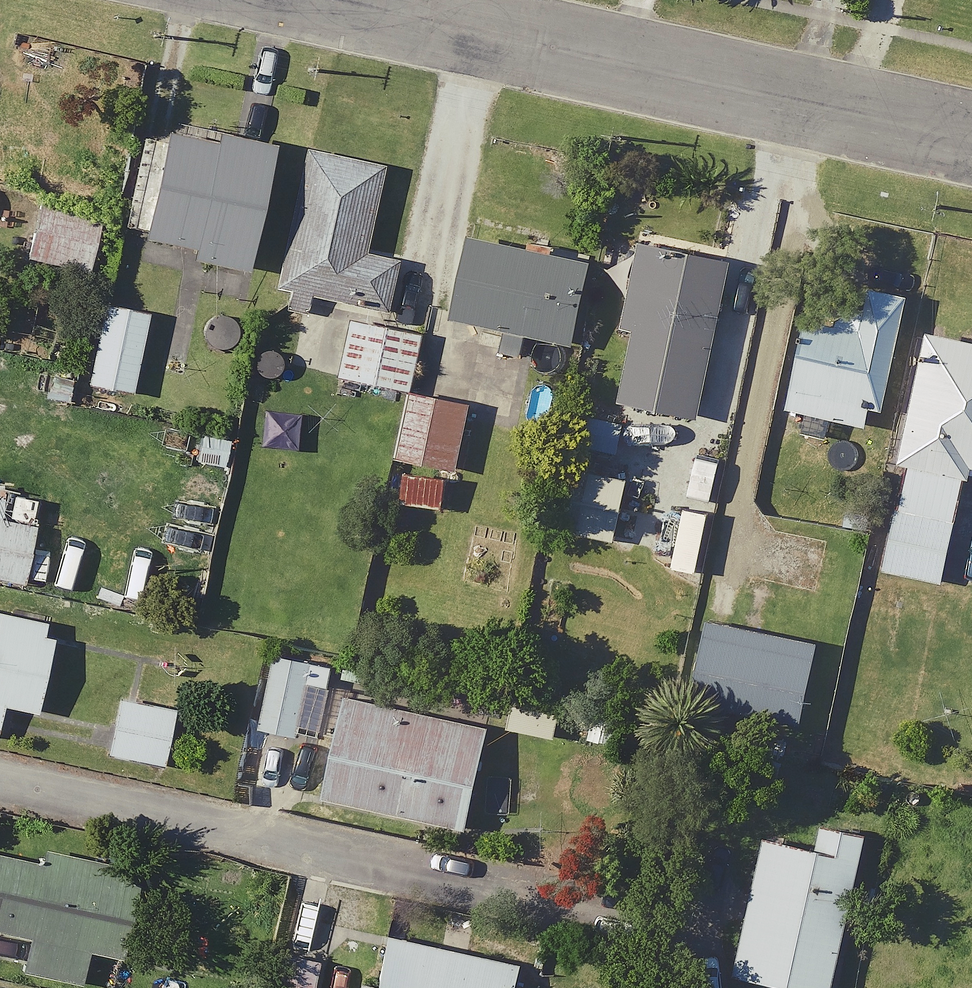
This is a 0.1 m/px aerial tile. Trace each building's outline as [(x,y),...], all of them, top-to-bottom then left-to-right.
[(252,148),(133,123),(111,229),(174,242),(171,253),(229,265),(252,148)] [(370,160),(293,145),(265,286),(375,308),(385,258),(352,252),(370,160)] [(88,213),(29,200),(17,256),(76,269),(88,213)] [(578,262),(462,235),(444,317),(495,329),(490,349),(514,354),(519,333),(560,343),(578,262)] [(719,261),(628,243),(612,321),(625,324),(610,399),(688,415),(719,261)] [(896,291),(801,272),(770,430),(814,439),(819,416),(869,426),(896,291)] [(138,310),(92,302),(77,383),(123,391),(138,310)] [(408,331),(340,316),(327,375),(395,390),(408,331)] [(969,330),(967,341),(916,330),(885,472),(893,474),(873,568),(932,580),(956,467),(971,470),(971,331),(969,330)] [(459,404),(398,392),(386,456),(447,467),(459,404)] [(613,416),(569,410),(563,444),(608,451),(613,416)] [(617,464),(556,454),(545,528),(605,538),(617,464)] [(433,474),(391,471),(389,502),(431,505),(433,474)] [(12,582),(34,497),(0,489),(0,579),(12,582)] [(25,710),(44,623),(0,614),(0,704),(25,710)] [(806,640),(694,618),(678,700),(791,721),(806,640)] [(303,660),(263,652),(249,726),(289,734),(303,660)] [(478,725),(334,692),(311,794),(455,828),(478,725)] [(164,707),(107,697),(97,753),(153,763),(164,707)] [(812,822),(806,847),(756,836),(726,973),(776,985),(776,987),(821,987),(856,832),(812,822)] [(0,855),(0,930),(23,934),(17,972),(70,981),(76,949),(114,956),(127,876),(0,855)] [(373,935),(362,984),(347,980),(345,987),(507,987),(512,967),(373,935)] [(271,953),(263,987),(302,987),(307,961),(271,953)]
